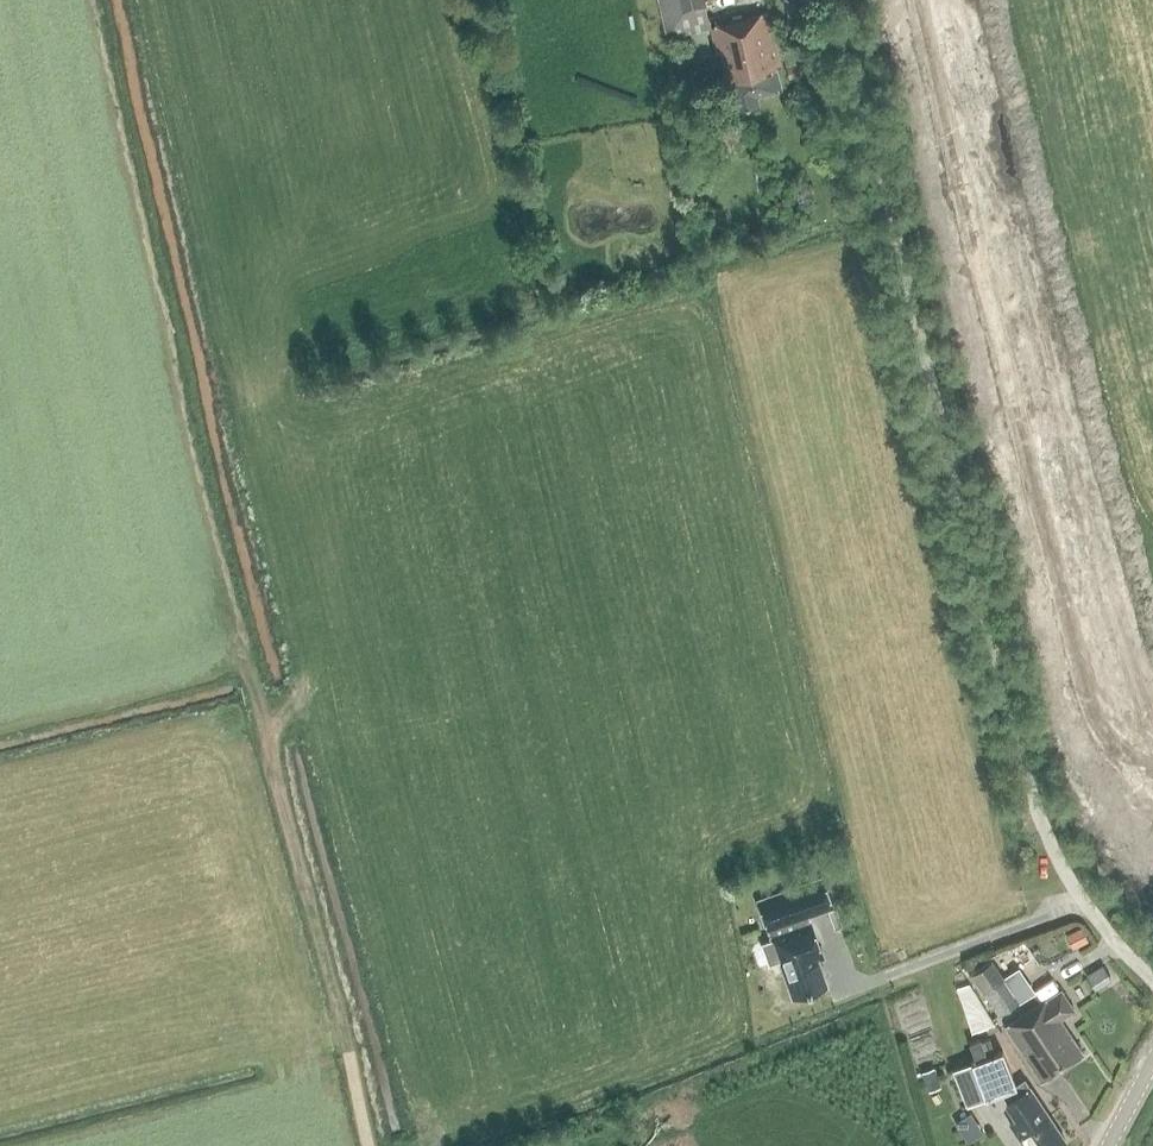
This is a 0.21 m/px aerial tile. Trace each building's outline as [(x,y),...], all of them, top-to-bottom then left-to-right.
[(710,26),(704,0),(658,0),(665,35),(710,26)] [(713,26),(710,27),(716,54),(720,53),(725,75),(723,76),(727,98),(734,97),(736,110),(758,105),(756,95),(780,90),(776,68),(779,68),(768,14),(712,25),(713,26)] [(783,51),(786,65),(804,60),(800,47),(783,51)] [(801,75),(798,64),(786,67),(789,78),(801,75)] [(833,907),(822,878),(758,901),(793,997),(827,985),(816,953),(821,951),(808,915),(833,907)] [(1082,930),(1069,937),(1074,946),(1076,945),(1079,950),(1089,945),(1082,930)] [(991,960),(970,974),(999,1017),(1021,1003),(991,960)] [(1100,986),(1116,975),(1107,963),(1092,974),(1100,986)] [(1084,1054),(1061,1020),(1075,1010),(1061,990),(1007,1027),(1043,1083),(1082,1056),(1081,1055),(1084,1054)] [(974,1056),(993,1049),(989,1038),(981,1041),(981,1039),(969,1043),(974,1056)] [(1065,1140),(1029,1087),(1023,1079),(1015,1085),(1003,1051),(971,1063),(984,1098),(1000,1092),(1007,1101),(1005,1103),(1016,1118),(1009,1122),(1025,1145),(1056,1145),(1065,1140)] [(984,1098),(971,1063),(959,1068),(971,1102),(984,1098)]
